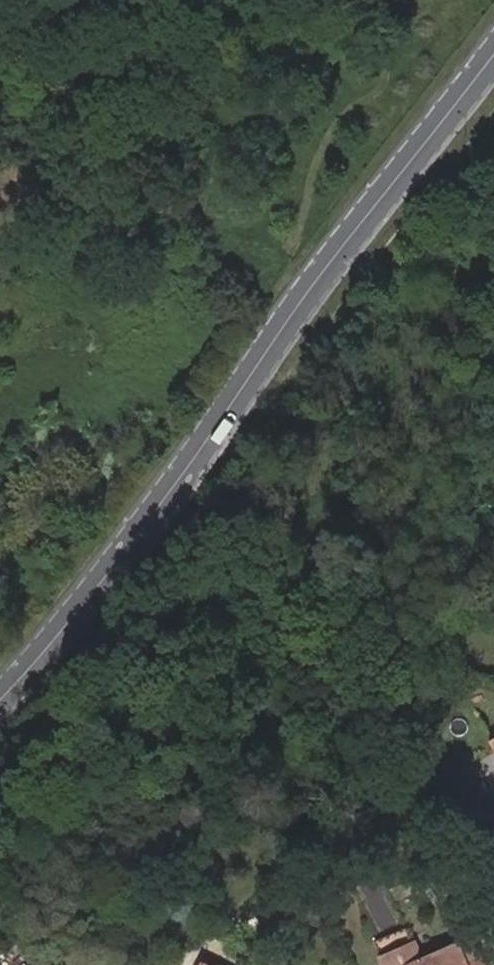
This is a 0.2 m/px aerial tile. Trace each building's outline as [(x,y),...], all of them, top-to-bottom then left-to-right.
[(444,945),(409,962),(393,930),(361,948),(369,964),(454,964),(444,945)] [(454,964),(471,964),(458,937),(444,945),(454,964)]
